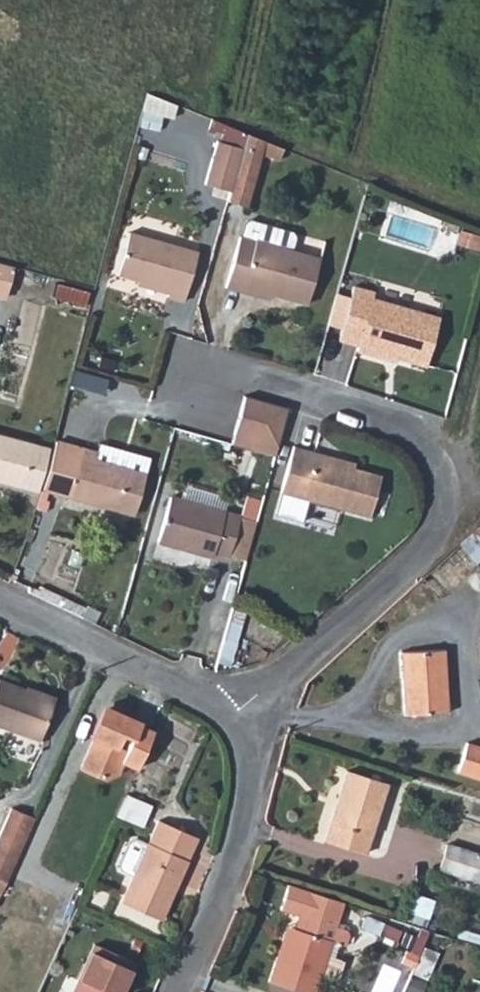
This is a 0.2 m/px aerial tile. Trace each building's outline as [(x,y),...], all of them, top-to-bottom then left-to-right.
[(165,134),(175,102),(150,94),(140,126),(165,134)] [(246,141),(246,142),(265,147),(269,135),(249,129),(246,141)] [(208,176),(234,183),(246,142),(246,141),(220,134),(208,176)] [(265,147),(246,142),(234,183),(253,189),(265,147)] [(249,278),(275,286),(311,296),(324,250),(295,242),(299,229),(296,224),(254,211),(249,214),(245,227),(243,226),(227,280),(246,285),(249,278)] [(171,282),(170,287),(169,290),(186,294),(201,244),(131,224),(119,266),(139,272),(171,282)] [(18,261),(0,256),(0,291),(9,293),(18,261)] [(137,278),(170,287),(171,282),(139,272),(137,278)] [(90,285),(58,276),(55,290),(86,299),(90,285)] [(378,342),(400,348),(430,356),(444,306),(376,289),(377,282),(357,276),(354,287),(345,320),(342,330),(361,336),(359,343),(376,348),(378,342)] [(273,292),(275,286),(249,278),(246,285),(273,292)] [(330,316),(345,320),(354,287),(340,283),(330,316)] [(398,354),(400,348),(378,342),(376,348),(398,354)] [(248,388),(236,427),(262,433),(260,443),(279,448),(292,399),(248,388)] [(36,485),(48,442),(0,428),(0,475),(36,485)] [(101,443),(56,430),(42,479),(135,507),(147,468),(98,453),(101,443)] [(351,456),(352,451),(299,437),(286,485),(376,508),(387,466),(361,458),(351,456)] [(244,511),(173,489),(160,534),(215,551),(216,544),(232,549),(244,511)] [(450,644),(406,644),(405,704),(450,706),(450,644)] [(41,745),(55,709),(28,699),(30,695),(1,683),(0,686),(0,685),(0,729),(41,745)] [(28,699),(55,709),(58,701),(31,690),(30,695),(28,699)] [(139,759),(155,721),(140,715),(141,712),(110,699),(103,715),(108,717),(103,729),(98,726),(84,758),(107,768),(120,762),(124,753),(139,759)] [(479,741),(464,737),(456,765),(479,772),(479,741)] [(383,775),(342,762),(321,835),(362,846),(383,775)] [(143,826),(152,806),(129,795),(119,816),(143,826)] [(35,821),(10,811),(0,834),(0,882),(6,885),(35,821)] [(164,917),(173,897),(169,895),(182,870),(185,871),(202,834),(164,815),(124,897),(164,917)] [(443,836),(436,859),(479,874),(479,848),(443,836)] [(169,895),(173,897),(185,871),(182,870),(169,895)] [(336,920),(344,894),(289,877),(281,904),(298,909),(287,944),(277,942),(267,977),(313,991),(330,932),(345,937),(348,928),(345,923),(336,920)] [(139,953),(102,936),(80,991),(123,991),(139,953)] [(412,957),(418,945),(405,940),(400,952),(412,957)]
